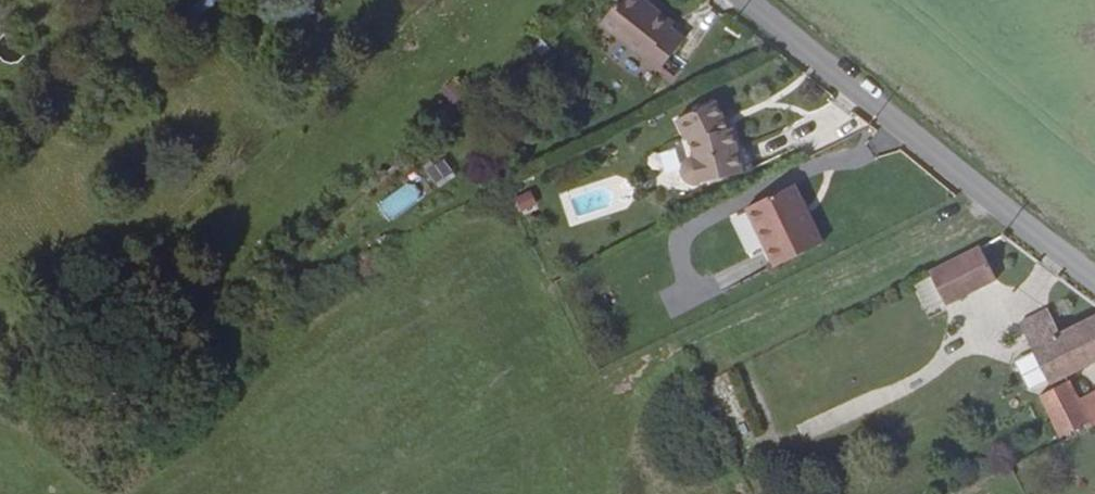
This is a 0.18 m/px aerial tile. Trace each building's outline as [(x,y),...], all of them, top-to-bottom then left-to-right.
[(640,0),(623,0),(602,26),(655,69),(678,41),(667,32),(672,26),(640,0)] [(727,128),(721,106),(679,117),(685,139),(690,138),(695,157),(688,168),(687,178),(696,188),(706,190),(750,178),(737,132),(726,135),(724,129),(727,128)] [(435,189),(456,177),(445,158),(424,169),(435,189)] [(409,179),(380,202),(392,218),(421,195),(409,179)] [(822,242),(796,187),(746,211),(773,266),(822,242)] [(532,190),(514,197),(520,213),(538,206),(532,190)] [(929,269),(945,305),(981,289),(975,275),(990,268),(981,246),(929,269)] [(981,289),(996,282),(990,268),(975,275),(981,289)] [(1039,390),(1094,361),(1094,319),(1053,340),(1038,312),(1016,323),(1041,371),(1032,376),(1039,390)] [(1093,429),(1094,428),(1094,393),(1078,401),(1070,382),(1044,395),(1063,434),(1090,421),(1093,429)]
